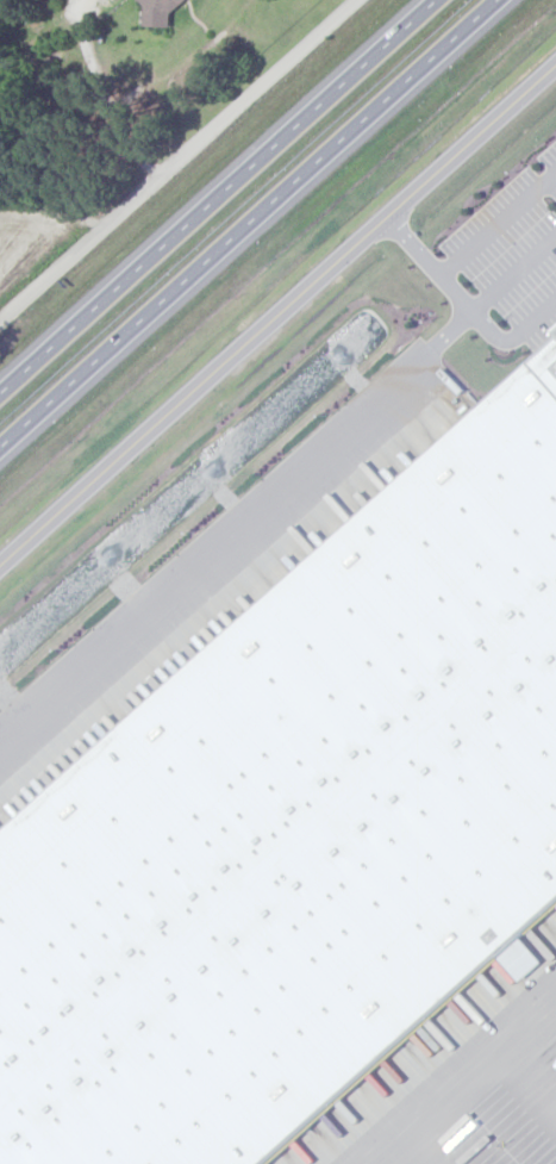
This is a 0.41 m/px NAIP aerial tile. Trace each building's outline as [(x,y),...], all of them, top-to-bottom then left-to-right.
[(156,26),(187,0),(133,0),(156,26)] [(510,958),(529,978),(550,960),(531,934),(555,912),(555,344),(0,847),(0,1163),(278,1163),(510,958)]
